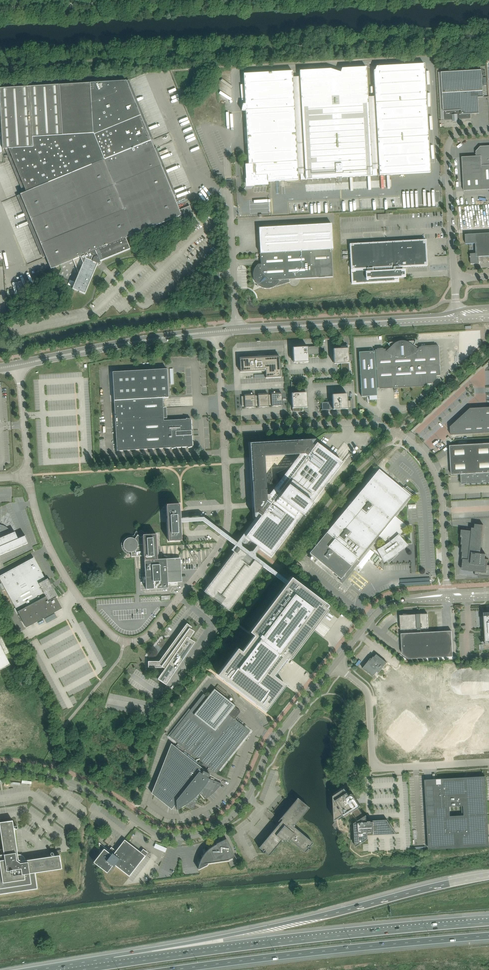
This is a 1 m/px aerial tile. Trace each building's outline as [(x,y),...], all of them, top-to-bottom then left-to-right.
[(430,172),(424,64),(376,66),(376,67),(375,71),(374,70),(375,97),(368,97),(367,71),(366,67),(342,68),(340,72),(330,69),(300,71),(300,77),(293,77),(292,71),(244,74),(245,104),(243,104),(242,110),(246,111),(249,164),(245,164),(246,179),(247,179),(248,185),(254,184),(254,186),(268,185),(268,181),(298,180),(298,179),(306,179),(377,175),(430,172)] [(444,120),(471,119),(471,114),(479,113),(478,97),(483,97),(482,70),(441,72),(444,115),(444,120)] [(143,122),(126,81),(0,88),(0,104),(3,149),(8,148),(26,192),(20,194),(51,269),(73,260),(78,272),(72,289),(85,294),(98,264),(99,264),(100,262),(100,261),(130,249),(126,238),(177,217),(178,221),(179,224),(195,218),(190,206),(179,210),(179,209),(143,122)] [(476,151),(476,156),(478,190),(488,189),(488,146),(480,146),(476,151)] [(476,156),(462,157),(464,191),(469,190),(478,190),(476,156)] [(470,234),(465,234),(466,244),(476,243),(476,253),(476,257),(479,257),(480,262),(488,261),(488,233),(470,234)] [(426,240),(350,244),(351,270),(351,272),(352,284),(399,281),(399,277),(405,277),(405,269),(399,270),(399,267),(427,265),(427,260),(426,240)] [(333,277),(331,249),(260,253),(261,264),(258,264),(257,265),(256,266),(256,267),(255,268),(255,269),(254,270),(254,271),(254,272),(253,273),(253,274),(253,275),(253,276),(253,277),(254,278),(254,279),(254,280),(255,281),(255,282),(256,283),(257,284),(256,285),(258,287),(259,286),(260,286),(260,287),(261,287),(262,288),(263,288),(264,288),(265,288),(266,289),(267,289),(268,289),(269,288),(270,288),(271,288),(272,288),(273,287),(290,282),(290,281),(289,282),(289,279),(333,277)] [(476,253),(470,254),(471,256),(470,256),(470,260),(471,260),(471,264),(475,264),(480,263),(480,262),(479,257),(476,257),(476,253)] [(377,349),(375,349),(375,351),(377,388),(379,388),(425,385),(427,385),(427,384),(431,383),(436,379),(436,375),(440,375),(439,346),(436,346),(420,347),(419,347),(414,344),(415,344),(415,343),(415,342),(415,341),(416,341),(415,341),(415,342),(414,342),(414,341),(406,341),(405,341),(404,341),(403,341),(402,341),(401,341),(400,341),(399,341),(398,341),(397,342),(389,342),(389,343),(388,343),(388,342),(387,342),(388,343),(388,344),(389,345),(389,346),(385,349),(383,349),(377,349)] [(340,348),(333,349),(334,364),(341,363),(342,374),(349,374),(349,375),(350,375),(349,363),(348,348),(348,344),(338,345),(340,345),(340,348)] [(319,354),(319,346),(320,346),(308,347),(293,347),(293,348),(289,348),(290,358),(290,356),(293,355),(294,362),(309,362),(308,355),(319,354)] [(375,351),(359,352),(362,396),(377,395),(376,388),(377,388),(375,351)] [(280,377),(279,356),(240,359),(240,372),(258,371),(265,370),(266,378),(280,377)] [(164,421),(163,398),(169,398),(167,369),(113,372),(117,451),(171,448),(172,448),(176,447),(188,447),(188,448),(192,446),(193,446),(191,419),(190,419),(186,418),(186,419),(164,421)] [(291,381),(292,393),(292,408),(293,408),(293,412),(303,411),(301,411),(300,408),(307,407),(307,392),(299,393),(299,382),(291,382),(291,381)] [(282,405),(282,393),(271,394),(270,395),(270,404),(272,404),(272,406),(282,405)] [(268,395),(268,394),(258,395),(256,395),(257,405),(258,405),(259,407),(269,406),(269,405),(270,404),(270,395),(268,395)] [(322,410),(321,410),(333,409),(333,410),(348,409),(348,408),(351,408),(351,398),(351,399),(351,401),(347,401),(347,394),(332,394),(333,402),(322,402),(322,410)] [(255,395),(244,396),(241,396),(242,406),(245,406),(245,408),(256,407),(255,405),(257,405),(256,395),(255,395)] [(450,427),(451,435),(488,433),(488,407),(470,408),(450,427)] [(256,518),(257,519),(259,520),(246,537),(257,545),(258,546),(260,548),(271,556),(341,465),(315,445),(315,446),(311,443),(311,440),(315,440),(315,439),(297,440),(297,442),(252,445),(254,482),(252,482),(253,491),(254,491),(255,507),(254,507),(254,517),(255,517),(256,518)] [(455,445),(450,446),(451,461),(452,475),(461,474),(462,484),(488,482),(488,443),(455,445)] [(316,556),(303,572),(334,598),(347,582),(342,578),(357,560),(360,562),(380,537),(388,543),(387,544),(385,544),(384,545),(382,546),(381,547),(380,548),(377,550),(384,563),(386,562),(387,561),(389,563),(390,562),(393,559),(396,556),(399,553),(400,552),(401,551),(408,545),(399,535),(407,526),(396,517),(415,493),(424,481),(415,474),(418,470),(395,450),(379,469),(310,553),(311,552),(316,556)] [(181,521),(181,519),(180,504),(174,504),(167,505),(167,509),(168,523),(181,522),(181,521)] [(182,540),(181,522),(168,523),(169,541),(182,540)] [(484,525),(475,524),(475,528),(472,528),(472,531),(461,530),(461,537),(462,538),(461,545),(462,545),(461,552),(463,552),(462,559),(463,559),(462,567),(462,570),(473,571),(473,570),(475,570),(475,575),(488,577),(488,565),(487,565),(488,559),(485,559),(486,554),(480,554),(484,525)] [(28,543),(25,536),(18,539),(15,532),(12,533),(11,532),(10,530),(9,529),(7,528),(6,527),(5,526),(3,525),(1,525),(0,525),(0,555),(28,543)] [(158,559),(156,534),(143,535),(144,544),(137,545),(137,544),(136,542),(135,541),(134,540),(133,539),(131,539),(130,539),(128,539),(127,540),(126,541),(125,543),(125,544),(125,546),(125,547),(126,549),(127,550),(129,551),(130,551),(131,551),(132,556),(144,556),(146,589),(168,588),(168,586),(178,586),(178,582),(180,582),(179,558),(158,559)] [(212,581),(204,591),(230,611),(263,567),(238,547),(235,551),(232,554),(213,580),(212,581)] [(34,557),(0,576),(0,579),(26,628),(62,608),(56,597),(58,596),(51,584),(52,583),(52,584),(53,583),(50,579),(49,580),(48,578),(46,579),(34,557)] [(250,633),(254,636),(285,660),(286,661),(289,657),(289,658),(291,659),(328,611),(326,609),(328,606),(291,578),(289,581),(286,584),(250,633)] [(429,629),(428,614),(420,614),(420,616),(417,616),(417,614),(413,614),(404,614),(403,624),(401,624),(401,630),(417,629),(418,633),(401,634),(403,654),(409,659),(453,657),(452,631),(421,633),(421,629),(429,629)] [(166,684),(195,642),(189,638),(194,631),(190,629),(192,627),(187,623),(159,661),(148,661),(148,668),(162,668),(163,667),(165,668),(158,679),(166,684)] [(218,674),(218,675),(266,711),(286,685),(273,676),(285,660),(254,636),(242,652),(238,649),(218,674)] [(10,665),(0,644),(0,670),(10,665)] [(383,668),(387,663),(377,654),(375,657),(374,657),(372,659),(371,658),(363,668),(373,677),(375,675),(377,672),(379,673),(383,668)] [(22,688),(27,685),(23,678),(18,681),(22,688)] [(191,710),(170,736),(177,742),(178,743),(209,768),(210,769),(216,774),(240,743),(250,731),(235,719),(229,714),(235,707),(236,706),(214,689),(212,692),(208,697),(203,694),(191,710)] [(472,727),(488,707),(480,707),(477,705),(475,708),(469,708),(459,719),(451,720),(451,727),(434,749),(442,748),(445,750),(447,748),(453,747),(462,738),(471,737),(470,731),(472,729),(472,727)] [(405,709),(385,733),(409,752),(429,728),(405,709)] [(392,725),(398,711),(393,709),(388,724),(392,725)] [(173,746),(154,794),(171,808),(176,802),(177,810),(181,807),(184,806),(186,804),(186,805),(192,809),(200,793),(205,799),(206,798),(208,797),(210,795),(211,794),(213,793),(214,791),(215,790),(217,789),(218,787),(219,786),(220,784),(221,783),(208,778),(210,774),(205,771),(207,768),(208,769),(209,768),(178,743),(175,747),(173,746)] [(487,801),(485,782),(485,777),(436,779),(425,780),(426,791),(426,796),(427,807),(427,812),(428,821),(428,823),(428,837),(429,842),(429,846),(429,848),(429,849),(488,846),(488,839),(488,827),(487,814),(487,812),(487,801)] [(344,815),(345,817),(353,812),(359,808),(361,806),(353,794),(350,795),(345,788),(334,796),(335,821),(344,815)] [(292,828),(309,807),(298,798),(280,818),(280,819),(281,818),(283,821),(281,823),(280,824),(310,849),(310,847),(310,846),(313,843),(296,828),(294,829),(292,828)] [(359,808),(353,812),(359,820),(354,823),(356,847),(368,839),(368,832),(369,832),(369,833),(372,833),(372,832),(373,832),(373,835),(397,834),(387,820),(373,820),(373,822),(371,822),(371,821),(368,821),(368,822),(367,822),(367,815),(365,816),(359,808)] [(13,820),(0,822),(0,827),(3,849),(0,849),(0,894),(37,889),(35,873),(62,869),(60,855),(54,856),(54,853),(53,853),(53,852),(52,852),(51,853),(51,854),(51,855),(52,855),(52,856),(24,861),(23,860),(23,859),(23,858),(22,857),(21,857),(20,857),(19,856),(18,857),(14,828),(15,828),(15,829),(16,829),(17,829),(17,828),(18,827),(17,826),(16,826),(14,826),(13,820)] [(310,849),(280,824),(278,825),(279,826),(275,831),(273,830),(259,847),(263,851),(262,851),(263,853),(264,853),(265,852),(269,856),(281,840),(283,842),(284,840),(286,841),(287,840),(288,841),(289,839),(305,852),(308,848),(309,849),(310,849)] [(231,848),(226,837),(226,839),(215,844),(215,845),(213,846),(212,844),(210,846),(211,847),(209,849),(207,851),(205,854),(203,856),(202,857),(201,860),(200,863),(199,866),(198,869),(203,867),(207,865),(208,863),(229,860),(235,856),(231,848)] [(140,862),(145,856),(125,840),(115,853),(111,850),(110,851),(99,842),(100,853),(94,862),(102,869),(107,873),(113,865),(114,866),(115,865),(129,876),(140,862)] [(155,843),(154,847),(165,852),(167,848),(155,843)]
